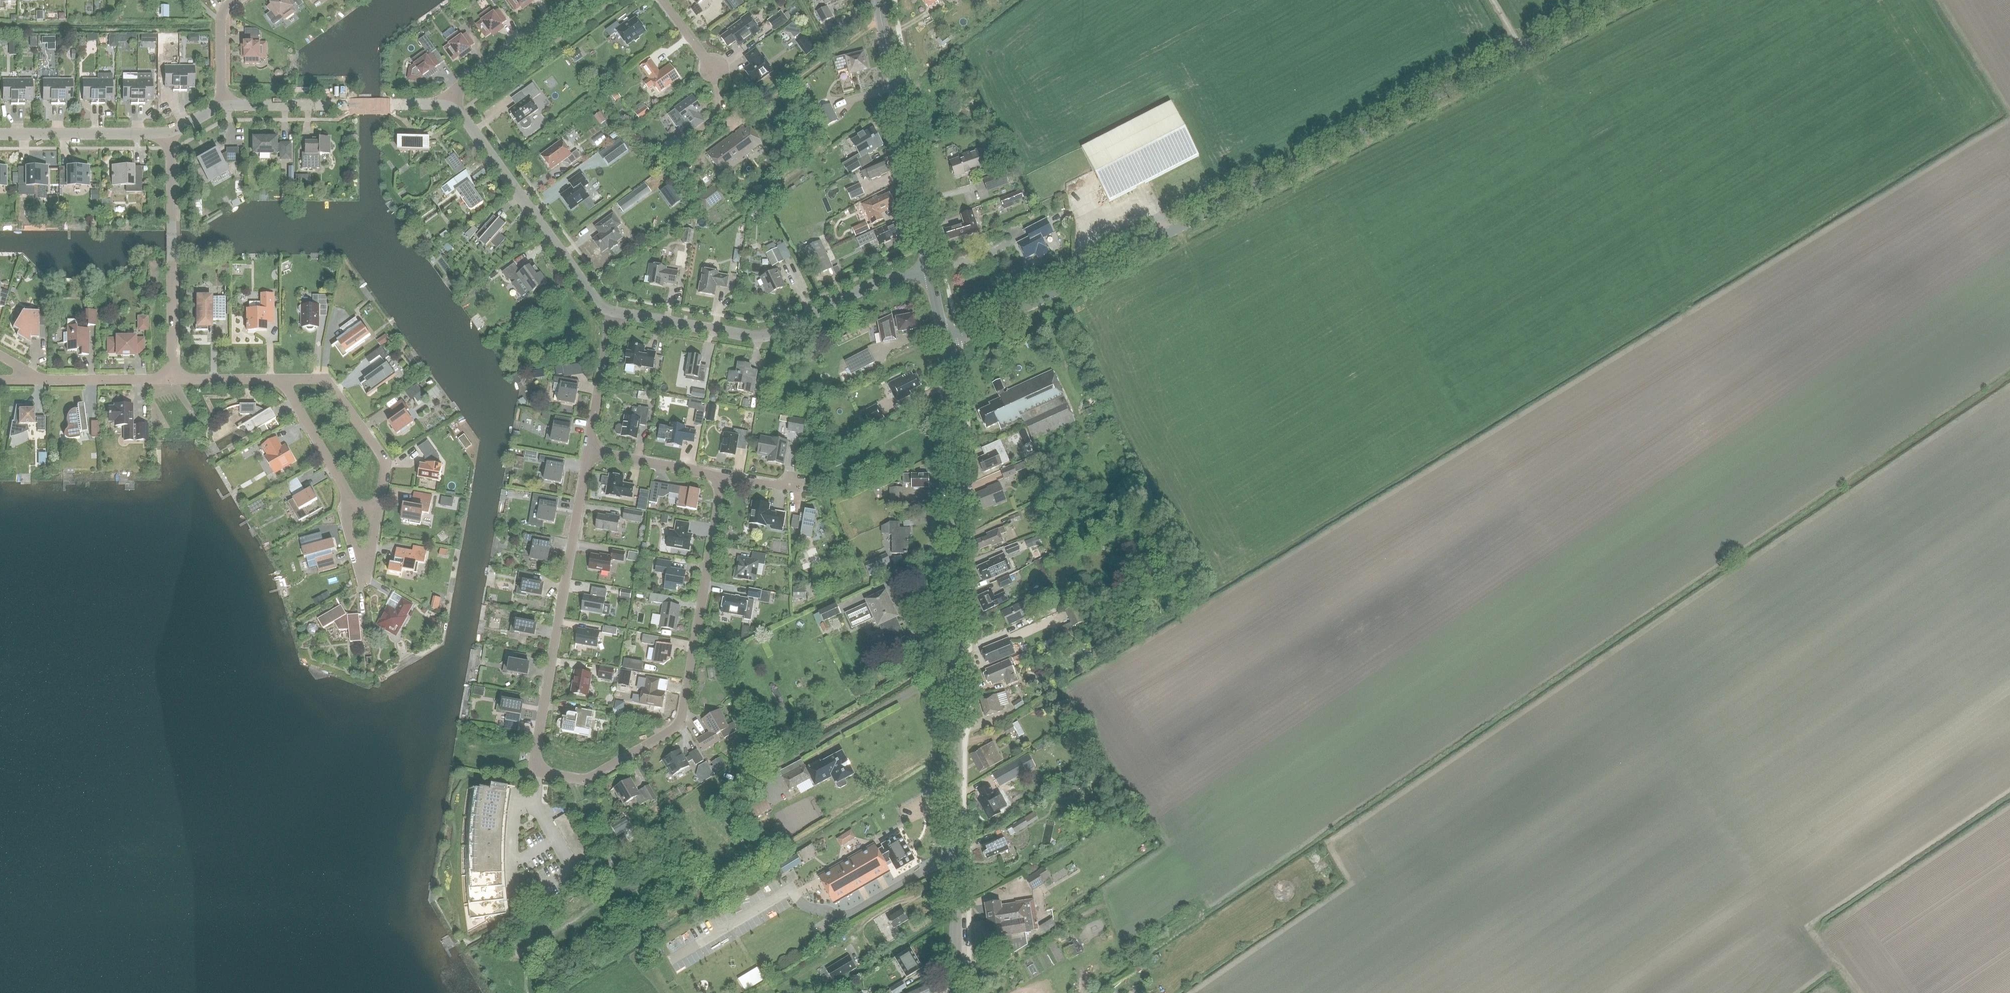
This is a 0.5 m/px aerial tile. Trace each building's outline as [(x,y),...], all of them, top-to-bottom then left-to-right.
[(4,9),(4,3),(15,3),(15,0),(0,0),(0,9),(4,9)] [(266,17),(270,23),(276,20),(280,16),(284,21),(295,13),(292,8),(296,5),(299,9),(303,5),(299,0),(294,0),(293,0),(279,0),(267,8),(271,13),(266,17)] [(516,10),(530,0),(509,0),(516,10)] [(741,0),(728,0),(734,9),(743,3),(741,0)] [(927,8),(937,2),(938,4),(943,1),(944,2),(946,0),(921,0),(927,8)] [(832,18),(826,6),(816,12),(822,23),(832,18)] [(499,10),(494,14),(490,9),(479,17),(483,22),(478,26),(486,37),(507,22),(499,10)] [(767,20),(775,31),(788,21),(780,10),(767,20)] [(740,47),(761,32),(748,14),(741,19),(742,20),(728,31),(729,32),(721,38),(728,48),(736,42),(740,47)] [(640,39),(639,38),(647,33),(637,19),(622,29),(618,23),(606,31),(611,37),(617,33),(627,46),(635,41),(635,42),(640,39)] [(795,22),(784,30),(787,34),(791,34),(794,38),(802,33),(795,22)] [(422,30),(427,37),(431,35),(426,28),(422,30)] [(260,45),(260,39),(260,33),(257,31),(246,31),(246,65),(260,65),(260,59),(266,59),(266,45),(260,45)] [(447,41),(450,46),(445,49),(454,61),(475,45),(466,34),(462,38),(458,33),(447,41)] [(806,36),(797,43),(806,56),(816,49),(806,36)] [(9,50),(9,56),(17,56),(17,50),(17,37),(9,37),(9,50)] [(411,70),(409,79),(419,81),(440,66),(444,62),(436,51),(426,37),(416,43),(423,53),(412,61),(416,66),(411,70)] [(950,37),(943,42),(939,38),(936,40),(941,47),(952,39),(950,37)] [(583,58),(579,50),(570,57),(574,64),(583,58)] [(762,58),(756,50),(746,58),(750,63),(751,63),(752,65),(745,71),(753,81),(758,77),(760,79),(762,79),(773,71),(763,58),(762,58)] [(78,61),(78,51),(70,51),(70,61),(78,61)] [(863,53),(844,58),(833,61),(836,72),(849,69),(850,74),(867,69),(863,53)] [(680,79),(674,70),(670,73),(666,68),(660,73),(651,61),(641,68),(650,80),(644,84),(648,90),(654,86),(659,93),(680,79)] [(173,93),(180,93),(180,68),(165,68),(165,88),(173,88),(173,93)] [(195,68),(180,68),(180,93),(187,93),(187,88),(195,88),(195,68)] [(113,74),(98,75),(98,106),(105,106),(105,101),(113,101),(113,74)] [(97,75),(97,81),(83,81),(83,101),(91,101),(91,106),(98,106),(98,75),(97,75)] [(131,106),(138,106),(138,81),(137,81),(137,75),(123,75),(123,101),(131,101),(131,106)] [(58,106),(58,81),(43,81),(43,101),(51,101),(51,106),(58,106)] [(73,81),(58,81),(58,106),(65,106),(65,101),(73,101),(73,81)] [(138,81),(138,106),(145,106),(145,101),(153,101),(153,81),(138,81)] [(18,106),(18,82),(3,82),(3,102),(11,102),(11,106),(18,106)] [(33,82),(18,82),(18,106),(25,106),(25,102),(33,102),(33,82)] [(531,122),(529,118),(538,111),(532,101),(541,95),(533,84),(522,92),(526,99),(509,111),(519,125),(520,124),(522,128),(526,129),(527,129),(531,127),(532,124),(531,122)] [(614,94),(611,96),(616,102),(621,98),(617,92),(614,94)] [(676,109),(676,110),(667,116),(676,128),(678,127),(681,131),(690,125),(694,130),(704,122),(697,113),(702,109),(693,97),(676,109)] [(1199,157),(1172,103),(1082,149),(1110,202),(1199,157)] [(831,104),(818,110),(826,126),(838,120),(831,104)] [(651,113),(646,107),(640,111),(639,109),(634,113),(640,121),(651,113)] [(600,112),(594,117),(600,125),(606,121),(600,112)] [(751,151),(761,143),(750,129),(746,131),(744,128),(707,154),(723,174),(747,157),(746,155),(751,151)] [(851,141),(861,158),(883,146),(873,128),(864,134),(863,133),(857,136),(858,137),(851,141)] [(400,143),(400,152),(430,152),(430,138),(405,138),(405,137),(400,137),(400,138),(400,142),(399,142),(399,143),(400,143)] [(290,160),(290,145),(276,145),(276,139),(254,139),(254,154),(281,154),(281,160),(290,160)] [(330,155),(330,150),(331,149),(332,148),(332,147),(332,146),(331,144),(330,144),(330,139),(312,139),(312,143),(305,143),(305,155),(302,155),(302,169),(320,169),(320,155),(330,155)] [(621,154),(628,149),(622,139),(615,144),(621,154)] [(571,155),(561,142),(542,156),(552,170),(561,163),(562,163),(566,160),(570,166),(582,158),(577,151),(571,155)] [(618,159),(609,147),(599,154),(608,166),(618,159)] [(211,150),(196,158),(203,171),(204,170),(210,181),(218,177),(228,172),(225,166),(224,165),(226,163),(239,163),(239,150),(239,149),(226,149),(226,150),(226,153),(220,157),(217,150),(215,148),(211,150)] [(989,169),(982,150),(959,157),(960,159),(950,163),(952,167),(950,168),(952,174),(954,173),(956,178),(971,173),(971,174),(989,169)] [(456,176),(465,169),(453,154),(444,161),(456,176)] [(869,158),(859,162),(861,167),(871,163),(869,158)] [(856,159),(844,166),(849,175),(861,167),(856,159)] [(882,175),(889,172),(887,168),(887,167),(886,164),(885,164),(884,162),(866,170),(866,171),(861,173),(864,179),(869,177),(870,180),(877,177),(878,178),(882,177),(882,175)] [(18,168),(19,174),(19,184),(19,196),(34,196),(34,187),(48,187),(48,168),(18,168)] [(89,168),(60,168),(60,187),(89,187),(89,168)] [(142,193),(142,168),(113,168),(113,187),(126,187),(126,194),(142,193)] [(986,192),(1008,184),(1003,172),(982,179),(986,192)] [(562,197),(571,210),(589,197),(583,189),(588,185),(581,174),(569,183),(573,189),(562,197)] [(308,175),(295,175),(295,185),(308,185),(308,175)] [(484,203),(468,182),(464,185),(458,177),(440,190),(447,199),(456,192),(471,213),(484,203)] [(645,184),(633,192),(640,201),(651,192),(645,184)] [(725,197),(714,184),(697,198),(708,211),(725,197)] [(859,184),(846,190),(850,200),(864,194),(859,184)] [(670,185),(661,192),(672,207),(681,201),(670,185)] [(99,191),(91,191),(91,201),(99,200),(99,191)] [(1020,191),(1000,199),(1003,206),(1023,198),(1020,191)] [(633,192),(617,205),(623,213),(640,201),(633,192)] [(895,206),(889,194),(882,197),(881,197),(874,200),(873,199),(862,205),(872,225),(883,220),(880,214),(888,211),(887,209),(895,206)] [(203,210),(202,198),(195,198),(195,211),(203,210)] [(111,207),(110,199),(100,199),(100,207),(111,207)] [(756,215),(763,217),(765,209),(758,207),(756,215)] [(412,208),(405,212),(411,221),(418,216),(412,208)] [(34,219),(33,210),(21,210),(21,219),(34,219)] [(948,240),(967,234),(968,236),(980,232),(973,210),(961,214),(964,225),(945,231),(948,240)] [(613,215),(598,226),(594,228),(600,236),(593,241),(602,253),(609,249),(611,251),(618,245),(616,243),(623,239),(616,229),(621,226),(613,215)] [(481,240),(480,242),(487,248),(490,244),(497,250),(506,239),(500,233),(506,226),(499,220),(491,228),(486,224),(477,236),(481,240)] [(1017,244),(1025,259),(1036,254),(1039,260),(1050,254),(1042,239),(1053,234),(1046,220),(1028,229),(1031,237),(1017,244)] [(865,236),(860,238),(857,239),(860,246),(877,239),(880,245),(891,240),(890,238),(900,233),(895,223),(887,226),(865,236)] [(478,230),(474,227),(465,235),(470,239),(478,230)] [(685,243),(694,244),(695,229),(686,229),(685,243)] [(820,241),(802,249),(804,253),(807,252),(818,275),(833,268),(820,241)] [(767,253),(765,253),(772,266),(784,260),(777,247),(775,248),(767,253)] [(742,251),(735,250),(733,262),(740,263),(742,251)] [(686,267),(688,254),(679,252),(677,265),(686,267)] [(514,265),(502,274),(507,280),(515,281),(512,284),(522,298),(529,292),(531,294),(547,283),(535,267),(531,270),(529,267),(520,274),(514,265)] [(652,278),(650,285),(663,288),(664,283),(677,285),(679,273),(666,270),(667,268),(650,265),(648,277),(652,278)] [(838,266),(833,269),(836,276),(841,273),(838,266)] [(727,288),(729,277),(719,275),(719,273),(703,270),(699,294),(715,296),(717,287),(727,288)] [(786,287),(777,270),(761,278),(769,295),(786,287)] [(0,285),(0,308),(5,308),(9,293),(0,291),(0,285)] [(247,310),(247,331),(249,331),(249,333),(255,333),(255,331),(267,331),(267,320),(274,320),(274,295),(261,295),(261,303),(249,303),(249,310),(247,310)] [(226,320),(226,315),(226,298),(207,298),(207,296),(202,296),(202,298),(198,298),(198,311),(196,311),(196,332),(210,331),(211,334),(211,320),(226,320)] [(327,311),(327,296),(314,297),(314,306),(302,306),(302,307),(301,307),(300,309),(300,313),(301,314),(302,314),(302,319),(304,319),(304,328),(307,328),(307,329),(309,331),(313,331),(315,329),(315,328),(318,328),(318,319),(319,319),(319,311),(327,311)] [(39,338),(39,327),(47,327),(47,309),(35,309),(35,313),(23,313),(13,329),(19,332),(17,336),(18,336),(25,340),(27,336),(31,336),(31,339),(39,338)] [(87,326),(97,326),(97,311),(87,311),(87,326)] [(136,316),(136,332),(147,331),(146,316),(136,316)] [(896,317),(897,320),(892,321),(891,317),(878,323),(882,343),(896,341),(894,328),(898,327),(899,333),(917,329),(915,320),(913,321),(912,316),(903,318),(903,316),(896,317)] [(229,342),(239,342),(239,336),(234,336),(234,317),(230,317),(229,342)] [(356,318),(341,330),(342,329),(347,334),(346,335),(348,337),(333,348),(338,345),(344,355),(369,337),(362,327),(361,327),(356,320),(357,319),(356,318)] [(68,321),(68,328),(68,334),(64,334),(64,344),(68,344),(68,352),(77,352),(77,349),(82,349),(82,356),(89,356),(89,330),(77,330),(77,321),(68,321)] [(380,345),(389,340),(386,334),(377,339),(380,345)] [(135,356),(135,354),(144,354),(144,340),(135,340),(135,338),(118,338),(118,341),(109,341),(109,354),(118,354),(118,356),(135,356)] [(626,366),(642,368),(642,367),(654,369),(656,353),(644,351),(645,347),(630,345),(628,353),(627,353),(626,359),(627,359),(626,366)] [(381,347),(366,358),(369,363),(379,356),(383,361),(388,357),(381,347)] [(845,361),(851,374),(874,362),(868,349),(845,361)] [(686,376),(687,376),(686,380),(705,383),(708,369),(701,367),(703,357),(690,355),(686,376)] [(563,377),(584,374),(582,363),(562,366),(563,377)] [(754,394),(758,371),(751,370),(752,366),(739,364),(737,373),(730,372),(728,383),(739,385),(738,392),(754,394)] [(388,367),(388,366),(362,385),(362,386),(362,385),(369,395),(367,396),(368,397),(397,376),(396,376),(395,377),(388,367)] [(532,372),(533,379),(545,377),(544,370),(532,372)] [(845,371),(839,374),(845,384),(851,381),(845,371)] [(921,386),(916,376),(914,377),(911,371),(904,374),(905,376),(888,384),(897,402),(911,395),(910,392),(921,386)] [(997,393),(1000,399),(989,404),(990,407),(978,412),(986,429),(998,424),(1001,430),(1023,420),(1033,441),(1075,421),(1052,371),(1006,392),(1007,393),(1003,395),(1001,390),(1004,389),(1000,380),(993,384),(997,393)] [(575,406),(580,382),(563,379),(555,378),(554,384),(555,384),(554,392),(560,393),(559,403),(575,406)] [(417,384),(405,392),(410,400),(422,392),(417,384)] [(691,397),(704,399),(706,392),(693,389),(691,397)] [(643,392),(642,399),(651,401),(652,394),(643,392)] [(398,418),(390,424),(398,435),(401,432),(402,434),(409,429),(408,428),(414,423),(406,413),(409,411),(403,402),(392,410),(398,418)] [(859,413),(866,427),(884,418),(877,404),(859,413)] [(257,405),(241,405),(241,415),(253,415),(256,420),(244,426),(250,436),(259,431),(261,435),(269,431),(266,426),(276,421),(274,419),(272,417),(270,415),(268,413),(265,412),(264,411),(262,410),(259,409),(257,408),(257,405)] [(706,421),(714,422),(717,406),(709,405),(706,421)] [(26,433),(27,431),(26,426),(35,426),(35,425),(38,425),(38,432),(45,432),(45,418),(35,418),(35,410),(25,410),(25,406),(17,406),(14,422),(13,422),(10,440),(11,437),(13,437),(14,437),(16,437),(18,437),(20,436),(22,435),(23,435),(24,434),(26,433)] [(79,438),(78,430),(81,429),(81,433),(88,432),(84,406),(78,407),(78,410),(75,411),(74,411),(73,412),(72,412),(71,413),(70,414),(69,415),(68,417),(68,418),(68,419),(68,420),(68,421),(68,422),(68,423),(67,425),(67,427),(66,428),(66,430),(65,432),(63,433),(63,434),(63,435),(64,436),(64,437),(65,438),(66,439),(67,439),(68,439),(79,438)] [(132,441),(132,427),(132,406),(116,406),(116,409),(108,409),(108,421),(116,421),(116,427),(122,427),(122,441),(132,441)] [(632,407),(630,417),(625,417),(624,426),(618,425),(616,427),(615,432),(616,435),(621,436),(620,436),(638,439),(640,426),(647,427),(650,409),(639,407),(639,409),(632,407)] [(573,420),(556,417),(552,442),(569,445),(573,420)] [(787,431),(802,434),(804,420),(789,418),(787,431)] [(98,438),(98,421),(90,421),(90,438),(98,438)] [(148,424),(135,424),(136,441),(148,440),(148,424)] [(685,430),(686,427),(671,425),(670,429),(668,429),(669,428),(661,427),(658,441),(666,442),(666,440),(668,441),(668,445),(683,447),(684,441),(695,443),(697,432),(685,430)] [(725,434),(721,454),(736,457),(738,445),(747,447),(749,433),(735,430),(734,436),(725,434)] [(1018,433),(1024,446),(1031,443),(1025,430),(1018,433)] [(464,435),(458,439),(466,450),(472,446),(464,435)] [(788,442),(772,439),(762,437),(759,455),(769,457),(768,462),(784,465),(788,442)] [(276,439),(264,446),(270,457),(266,459),(274,473),(295,461),(287,447),(282,450),(276,439)] [(984,473),(1002,465),(1009,461),(1000,440),(980,448),(984,457),(978,459),(984,473)] [(428,442),(419,449),(426,459),(436,452),(428,442)] [(537,461),(538,453),(526,451),(524,459),(537,461)] [(421,466),(419,479),(440,482),(440,481),(442,481),(442,480),(441,480),(443,466),(437,465),(438,455),(436,452),(426,459),(425,464),(423,463),(422,466),(421,466)] [(566,461),(549,458),(541,457),(540,463),(548,464),(545,482),(562,485),(566,461)] [(525,459),(516,458),(515,470),(523,471),(525,459)] [(1003,479),(1015,474),(1012,467),(1012,466),(1000,471),(1003,479)] [(610,475),(610,478),(602,477),(601,486),(608,487),(606,496),(621,499),(621,497),(633,499),(635,486),(624,484),(625,478),(610,475)] [(928,475),(903,475),(903,484),(911,484),(911,488),(914,488),(914,490),(919,490),(919,488),(928,488),(928,475)] [(876,491),(891,483),(888,477),(873,484),(876,491)] [(294,498),(304,492),(297,478),(286,484),(294,498)] [(652,482),(648,503),(656,504),(660,484),(652,482)] [(1007,502),(999,483),(987,488),(988,490),(977,494),(983,509),(993,505),(994,507),(1007,502)] [(671,486),(670,494),(680,496),(677,508),(697,511),(701,491),(671,486)] [(903,504),(902,488),(888,488),(889,504),(903,504)] [(309,517),(305,509),(318,501),(312,490),(289,503),(300,522),(309,517)] [(637,510),(646,512),(650,492),(640,491),(637,510)] [(533,502),(529,526),(542,528),(543,522),(555,524),(559,499),(543,496),(542,497),(534,495),(533,502)] [(250,514),(264,506),(260,499),(247,507),(250,514)] [(403,505),(401,514),(403,514),(402,520),(411,521),(410,524),(421,526),(423,514),(429,515),(431,503),(414,500),(413,507),(403,505)] [(766,527),(766,526),(781,528),(783,514),(769,511),(770,505),(754,502),(750,524),(766,527)] [(624,509),(622,520),(641,523),(643,512),(624,509)] [(806,511),(804,520),(801,536),(812,538),(816,513),(817,513),(817,512),(806,511)] [(1010,524),(1021,519),(1018,513),(1008,517),(1010,524)] [(617,533),(620,518),(607,515),(606,517),(599,516),(597,530),(617,533)] [(800,529),(801,520),(802,518),(794,516),(792,528),(800,529)] [(689,525),(678,523),(676,533),(670,532),(668,547),(690,551),(693,535),(688,534),(689,525)] [(911,529),(900,529),(900,523),(889,523),(889,536),(892,536),(892,554),(907,554),(907,541),(911,541),(911,529)] [(977,541),(980,550),(991,545),(991,547),(1003,542),(1000,536),(1006,533),(1003,527),(986,535),(987,537),(977,541)] [(523,540),(535,542),(531,561),(548,564),(552,540),(524,535),(523,540)] [(1034,547),(1041,544),(1038,537),(1031,540),(1034,547)] [(337,569),(333,552),(336,551),(334,541),(303,549),(305,559),(307,559),(310,570),(318,568),(320,574),(337,569)] [(1005,547),(1007,554),(1019,550),(1016,543),(1005,547)] [(438,555),(446,556),(448,549),(439,548),(438,555)] [(424,565),(426,555),(397,550),(395,564),(391,563),(389,573),(401,575),(402,572),(416,574),(418,564),(424,565)] [(624,562),(626,553),(613,551),(612,557),(605,556),(605,558),(592,555),(590,569),(610,573),(612,560),(624,562)] [(639,554),(629,552),(628,561),(637,562),(639,554)] [(735,579),(742,580),(742,579),(755,581),(758,565),(765,566),(767,555),(753,553),(752,561),(740,559),(737,572),(736,572),(735,579)] [(975,567),(981,582),(985,580),(985,581),(1010,571),(1003,554),(989,560),(989,562),(975,567)] [(670,570),(671,564),(672,562),(657,559),(655,571),(668,573),(666,588),(676,590),(677,586),(684,587),(686,573),(670,570)] [(518,571),(517,577),(532,580),(534,574),(518,571)] [(996,580),(1000,589),(1012,583),(1009,575),(996,580)] [(1101,580),(1105,587),(1112,583),(1108,576),(1101,580)] [(523,584),(521,594),(542,598),(544,586),(525,582),(524,585),(523,584)] [(793,599),(805,598),(805,587),(792,588),(793,599)] [(1041,587),(1030,593),(1036,604),(1047,599),(1041,587)] [(610,606),(605,605),(608,591),(593,588),(591,598),(585,597),(583,610),(609,615),(610,606)] [(621,589),(619,597),(630,599),(631,591),(621,589)] [(771,593),(749,589),(748,597),(760,600),(760,602),(769,604),(771,593)] [(998,605),(1008,600),(1004,593),(994,598),(991,591),(977,598),(983,612),(998,605)] [(328,592),(313,600),(316,607),(323,603),(330,600),(331,599),(328,592)] [(905,637),(896,617),(885,592),(867,600),(868,603),(845,614),(852,629),(875,618),(888,645),(905,637)] [(644,593),(644,597),(650,598),(650,602),(665,604),(666,596),(644,593)] [(722,613),(746,617),(745,620),(750,621),(754,601),(749,601),(749,599),(725,595),(722,613)] [(432,596),(431,608),(440,609),(441,597),(432,596)] [(378,626),(380,627),(397,637),(407,618),(414,606),(403,600),(396,612),(389,608),(378,626)] [(1034,614),(1028,600),(1001,612),(1008,626),(1034,614)] [(840,614),(835,604),(818,612),(823,622),(840,614)] [(680,607),(665,605),(661,628),(676,631),(680,607)] [(1077,606),(1066,611),(1071,623),(1074,628),(1085,623),(1077,606)] [(347,616),(342,607),(319,620),(324,629),(335,623),(340,631),(350,630),(351,643),(362,642),(359,616),(349,617),(347,616)] [(817,626),(822,623),(817,613),(812,615),(817,626)] [(517,621),(515,634),(535,637),(537,624),(517,621)] [(1071,623),(1059,629),(1061,634),(1074,628),(1071,623)] [(603,626),(602,632),(615,635),(616,628),(603,626)] [(579,630),(577,644),(598,648),(600,632),(592,631),(592,632),(579,630)] [(644,635),(642,643),(658,645),(657,650),(649,649),(647,660),(655,662),(655,663),(665,665),(671,661),(674,647),(671,647),(672,640),(659,638),(644,635)] [(990,664),(1013,655),(1007,640),(983,649),(985,652),(981,653),(985,663),(989,662),(990,664)] [(1102,650),(1093,650),(1093,658),(1102,658),(1102,650)] [(504,672),(509,673),(529,676),(531,665),(516,662),(518,654),(507,652),(506,661),(511,661),(511,663),(506,662),(504,672)] [(1011,658),(1014,666),(1025,661),(1021,653),(1011,658)] [(643,662),(624,659),(623,668),(642,672),(643,662)] [(1010,660),(1004,663),(986,670),(987,673),(984,674),(987,683),(990,682),(991,685),(1004,679),(1007,686),(1018,681),(1015,675),(1016,675),(1010,660)] [(600,666),(598,679),(612,682),(614,668),(600,666)] [(631,672),(621,670),(618,685),(629,687),(631,672)] [(576,672),(572,694),(588,697),(592,675),(576,672)] [(666,693),(658,692),(660,681),(648,679),(646,690),(644,690),(641,704),(663,708),(666,693)] [(877,690),(873,682),(853,694),(857,702),(877,690)] [(472,694),(483,695),(483,686),(473,685),(472,694)] [(782,698),(778,691),(773,693),(776,701),(782,698)] [(1003,711),(1001,706),(1009,704),(1005,692),(980,700),(985,717),(1003,711)] [(505,693),(504,700),(504,703),(498,702),(497,712),(508,714),(506,721),(520,724),(524,704),(518,703),(519,695),(505,693)] [(1012,704),(1015,709),(1023,704),(1020,699),(1012,704)] [(576,715),(571,714),(571,715),(570,716),(570,715),(569,715),(568,717),(568,719),(564,718),(563,718),(562,719),(561,719),(560,720),(560,721),(559,722),(559,723),(559,724),(560,725),(560,726),(561,727),(562,728),(563,728),(563,732),(590,736),(591,729),(586,729),(588,718),(593,719),(594,712),(577,709),(576,715)] [(733,723),(728,726),(724,719),(725,718),(721,710),(703,720),(711,733),(698,740),(704,751),(720,742),(716,736),(721,733),(725,739),(737,731),(733,723)] [(1017,721),(1012,724),(1015,731),(1018,737),(1024,734),(1017,721)] [(1003,761),(993,743),(970,755),(979,773),(1003,761)] [(747,756),(743,747),(739,749),(736,755),(739,760),(747,756)] [(686,759),(681,751),(663,761),(668,769),(669,768),(674,776),(690,767),(688,764),(694,761),(697,766),(704,761),(698,750),(690,755),(691,756),(686,759)] [(824,762),(824,761),(821,763),(820,761),(806,768),(802,761),(780,772),(789,790),(811,779),(815,786),(832,777),(836,785),(836,784),(838,788),(840,789),(846,785),(847,783),(845,780),(854,775),(842,752),(824,762)] [(1029,755),(992,775),(999,787),(1035,767),(1029,755)] [(714,774),(726,767),(720,757),(710,762),(712,766),(710,767),(714,774)] [(707,762),(699,767),(707,780),(715,776),(714,774),(710,767),(707,762)] [(632,779),(615,789),(620,797),(621,797),(625,805),(637,798),(641,806),(651,800),(644,789),(639,792),(632,779)] [(1001,814),(991,797),(995,795),(988,784),(978,790),(984,801),(980,804),(989,820),(1001,814)] [(476,789),(474,789),(471,804),(470,818),(469,832),(468,847),(468,862),(468,876),(469,890),(470,905),(472,920),(510,914),(508,901),(507,888),(506,875),(506,861),(506,848),(507,835),(508,822),(509,809),(511,796),(513,789),(490,785),(488,785),(486,785),(484,786),(480,788),(478,789),(476,789)] [(1012,785),(1003,793),(1008,798),(1017,791),(1012,785)] [(772,809),(763,794),(724,818),(732,832),(772,809)] [(566,814),(554,821),(558,827),(569,820),(566,814)] [(616,835),(631,827),(625,817),(611,826),(616,835)] [(1023,817),(1010,825),(1015,832),(1028,825),(1023,817)] [(569,820),(558,827),(561,832),(573,825),(569,820)] [(561,832),(564,837),(576,831),(573,825),(561,832)] [(1015,833),(1011,827),(1007,829),(1011,836),(1015,833)] [(750,835),(747,829),(734,836),(737,842),(750,835)] [(836,839),(841,847),(855,838),(850,830),(836,839)] [(579,836),(576,831),(564,837),(567,843),(579,836)] [(874,844),(818,876),(834,904),(890,872),(885,864),(891,861),(897,871),(915,861),(900,835),(882,846),(883,848),(878,851),(874,844)] [(567,843),(570,848),(582,841),(579,836),(567,843)] [(625,836),(619,840),(622,846),(628,842),(625,836)] [(1008,850),(1003,838),(982,846),(987,859),(1008,850)] [(585,847),(582,841),(570,848),(573,854),(585,847)] [(573,854),(576,859),(588,852),(585,847),(573,854)] [(576,859),(580,865),(591,858),(588,852),(576,859)] [(784,874),(802,864),(798,856),(780,867),(784,874)] [(595,863),(591,858),(580,865),(583,870),(595,863)] [(1050,877),(1045,868),(1026,879),(1033,892),(1045,885),(1043,881),(1050,877)] [(1001,902),(984,905),(987,918),(991,946),(996,945),(999,962),(1027,945),(1025,933),(1031,933),(1031,931),(1038,930),(1036,919),(1033,900),(1015,903),(1016,904),(1001,906),(1001,902)] [(888,919),(894,929),(908,920),(902,910),(888,919)] [(1051,919),(1039,926),(1042,932),(1055,925),(1051,919)] [(1078,954),(1073,944),(1063,948),(1068,959),(1078,954)] [(895,958),(907,977),(922,968),(910,949),(895,958)] [(849,957),(827,971),(833,981),(855,967),(849,957)] [(746,991),(764,980),(757,968),(739,980),(746,991)] [(906,988),(901,981),(889,989),(890,991),(891,992),(897,992),(906,988)] [(925,984),(906,992),(930,992),(925,984)]
